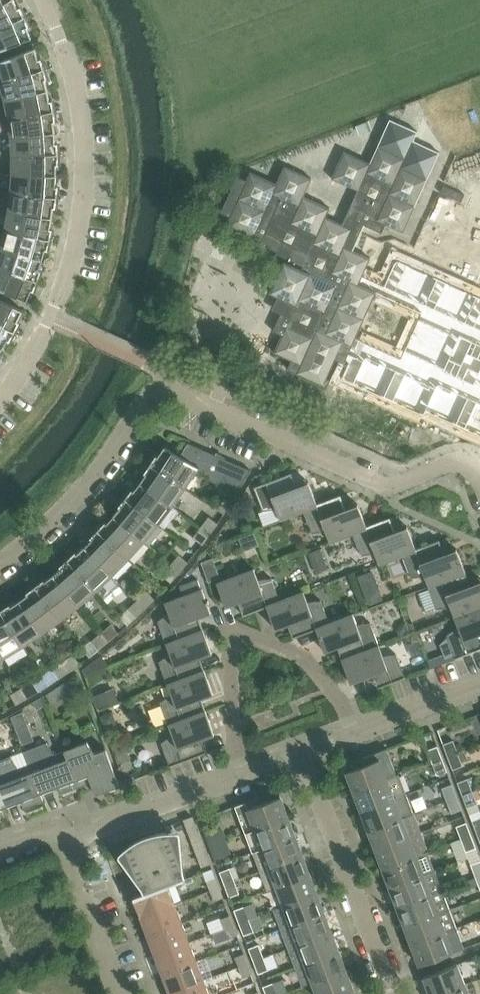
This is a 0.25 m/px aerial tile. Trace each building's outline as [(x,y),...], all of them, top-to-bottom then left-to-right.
[(25,16),(21,7),(19,8),(15,0),(10,0),(0,5),(0,28),(25,16)] [(28,27),(30,26),(25,16),(0,28),(0,51),(33,38),(28,27)] [(36,48),(0,61),(0,79),(1,82),(45,68),(42,58),(40,59),(36,48)] [(46,80),(48,79),(45,68),(1,82),(6,100),(49,90),(46,80)] [(6,100),(10,118),(55,110),(53,100),(51,100),(49,90),(6,100)] [(54,122),(57,121),(55,110),(10,118),(12,136),(56,132),(54,122)] [(251,171),(247,180),(239,176),(223,212),(231,216),(227,225),(280,249),(276,257),(284,261),(271,292),(288,300),(274,331),(283,335),(275,352),(292,360),(290,365),(288,369),(295,372),(324,385),(415,426),(419,418),(421,418),(422,418),(477,443),(478,442),(479,443),(479,441),(479,296),(436,276),(434,280),(433,282),(429,283),(371,257),(358,251),(354,250),(355,250),(366,224),(383,232),(387,224),(405,232),(429,178),(441,152),(437,150),(416,140),(420,131),(392,119),(380,145),(372,162),(371,162),(346,151),(333,178),(359,190),(344,224),(332,218),(327,216),(331,207),(305,196),(313,178),(285,166),(277,183),(251,171)] [(12,136),(13,155),(59,153),(59,143),(57,143),(56,132),(12,136)] [(13,155),(13,173),(57,175),(57,164),(60,164),(59,153),(13,155)] [(13,173),(13,174),(12,192),(58,196),(59,186),(57,186),(57,175),(13,173)] [(12,192),(10,210),(53,217),(55,207),(57,207),(58,196),(12,192)] [(10,210),(10,211),(6,229),(51,239),(54,229),(51,228),(53,217),(10,210)] [(46,249),(49,250),(51,239),(6,229),(2,246),(44,259),(46,249)] [(1,247),(0,251),(0,266),(39,280),(42,270),(40,270),(44,259),(2,246),(1,247)] [(35,291),(39,280),(0,266),(0,288),(26,300),(28,301),(33,290),(35,291)] [(0,299),(0,322),(16,331),(21,321),(19,321),(24,310),(22,309),(0,299)] [(10,341),(16,331),(0,322),(0,347),(3,349),(8,339),(10,341)] [(165,446),(159,455),(157,454),(151,463),(186,487),(198,468),(210,476),(209,478),(237,495),(252,470),(189,443),(181,455),(165,446)] [(145,472),(147,473),(141,482),(173,505),(186,487),(151,463),(145,472)] [(305,510),(319,504),(318,504),(341,495),(318,504),(309,481),(297,486),(292,473),(255,487),(264,510),(277,508),(281,519),(305,510),(305,511),(305,510)] [(134,490),(133,489),(126,497),(159,523),(173,505),(141,482),(134,490)] [(319,504),(305,510),(305,511),(313,533),(326,531),(331,542),(354,533),(355,533),(355,532),(368,527),(368,526),(391,517),(367,526),(359,504),(346,508),(341,495),(318,504),(319,504)] [(224,496),(216,507),(226,514),(233,503),(224,496)] [(119,505),(121,507),(115,515),(145,541),(159,523),(126,497),(119,505)] [(107,523),(106,521),(99,529),(130,558),(145,541),(115,515),(107,523)] [(219,523),(210,517),(202,527),(211,534),(219,523)] [(376,553),(380,564),(404,555),(404,554),(418,549),(417,548),(440,540),(440,539),(417,548),(408,526),(396,531),(391,517),(368,526),(368,527),(355,532),(355,533),(354,533),(363,555),(376,553)] [(194,537),(203,544),(211,534),(202,527),(194,537)] [(91,537),(93,538),(86,546),(113,574),(130,558),(99,529),(91,537)] [(404,555),(412,577),(425,575),(429,586),(466,572),(458,548),(445,553),(440,540),(417,548),(418,549),(404,554),(404,555)] [(78,553),(76,551),(69,558),(97,590),(113,574),(86,546),(78,553)] [(314,564),(325,559),(321,549),(310,553),(314,564)] [(189,562),(180,555),(172,564),(181,572),(189,562)] [(60,566),(62,567),(54,574),(80,605),(97,590),(69,558),(60,566)] [(209,581),(220,577),(213,559),(202,563),(209,581)] [(163,574),(173,582),(181,572),(172,564),(163,574)] [(282,600),(281,600),(272,578),(259,579),(255,569),(218,583),(227,607),(239,602),(245,615),(268,607),(268,606),(282,600)] [(451,607),(455,617),(479,608),(479,581),(471,584),(466,572),(429,586),(438,609),(451,607)] [(46,581),(44,579),(36,585),(62,619),(80,605),(54,574),(46,581)] [(170,614),(159,621),(168,644),(205,630),(200,617),(212,613),(199,578),(181,585),(185,596),(167,603),(170,614)] [(43,632),(62,619),(36,585),(27,592),(29,594),(20,599),(43,632)] [(381,588),(366,593),(370,604),(385,599),(381,588)] [(156,599),(148,591),(138,600),(147,608),(156,599)] [(282,600),(268,606),(268,607),(276,629),(289,624),(294,638),(317,629),(318,629),(317,628),(331,623),(331,622),(354,614),(354,613),(330,622),(322,600),(308,602),(304,591),(281,600),(282,600)] [(24,645),(43,632),(20,599),(12,605),(10,604),(2,609),(24,645)] [(129,609),(137,617),(147,608),(138,600),(129,609)] [(455,617),(459,627),(448,634),(449,637),(441,644),(447,658),(455,655),(457,658),(479,649),(479,608),(455,617)] [(24,645),(2,609),(0,610),(0,648),(5,657),(24,645)] [(326,651),(338,647),(343,659),(380,646),(371,622),(358,624),(354,614),(331,622),(331,623),(317,628),(318,629),(317,629),(326,651)] [(406,622),(395,626),(399,636),(410,632),(406,622)] [(120,633),(112,624),(102,632),(110,641),(120,633)] [(415,624),(409,626),(411,633),(417,631),(415,624)] [(201,658),(213,653),(205,630),(168,644),(171,654),(160,661),(169,684),(206,670),(201,658)] [(92,641),(100,650),(110,641),(102,632),(92,641)] [(406,677),(397,653),(384,655),(380,646),(343,659),(352,682),(364,678),(369,691),(406,677)] [(81,664),(74,654),(64,662),(70,671),(81,664)] [(111,665),(103,655),(83,669),(85,675),(111,665)] [(54,669),(60,678),(70,671),(64,662),(54,669)] [(202,698),(214,694),(206,670),(169,684),(173,695),(161,702),(170,725),(207,711),(202,698)] [(53,705),(81,686),(74,676),(47,695),(53,705)] [(29,698),(40,691),(34,681),(23,688),(29,698)] [(115,687),(94,695),(99,708),(119,700),(115,687)] [(12,694),(18,704),(29,698),(23,688),(12,694)] [(208,752),(203,739),(215,734),(207,711),(170,725),(174,735),(162,742),(171,766),(208,752)] [(101,716),(105,728),(118,724),(114,712),(101,716)] [(34,739),(23,713),(12,718),(23,744),(34,739)] [(454,740),(444,744),(449,756),(459,753),(454,740)] [(88,741),(65,750),(80,787),(92,782),(97,794),(121,785),(107,748),(96,752),(88,741)] [(58,787),(61,794),(80,787),(65,750),(55,753),(48,742),(24,751),(28,763),(29,763),(41,793),(58,787)] [(132,758),(126,743),(116,747),(122,762),(132,758)] [(439,746),(428,750),(433,762),(443,759),(439,746)] [(365,765),(347,771),(355,792),(399,775),(389,748),(363,758),(365,765)] [(454,769),(464,765),(459,753),(449,756),(454,769)] [(25,807),(44,800),(41,793),(29,763),(28,763),(19,767),(12,756),(0,760),(0,794),(5,807),(5,806),(22,800),(25,807)] [(438,775),(448,771),(443,759),(433,762),(438,775)] [(362,811),(407,794),(399,775),(355,792),(362,811)] [(469,778),(459,782),(464,794),(474,791),(469,778)] [(453,783),(443,788),(448,800),(458,796),(453,783)] [(468,807),(479,803),(474,791),(464,794),(468,807)] [(8,814),(5,806),(5,807),(0,794),(0,817),(8,814)] [(369,830),(414,813),(407,794),(362,811),(369,830)] [(236,806),(246,833),(289,817),(282,796),(249,809),(246,802),(236,806)] [(453,812),(463,808),(458,796),(448,800),(453,812)] [(414,813),(369,830),(377,849),(421,832),(414,813)] [(196,824),(193,816),(184,819),(187,827),(196,824)] [(253,852),(297,836),(289,817),(246,833),(253,852)] [(468,821),(458,825),(463,839),(473,835),(468,821)] [(199,832),(196,824),(187,827),(190,835),(199,832)] [(216,829),(206,833),(211,846),(221,842),(216,829)] [(146,892),(169,885),(185,879),(186,878),(168,832),(163,832),(157,833),(152,834),(147,836),(143,838),(138,840),(133,844),(129,847),(146,892)] [(203,840),(199,832),(190,835),(193,843),(203,840)] [(384,869),(428,852),(421,832),(377,849),(384,869)] [(467,850),(478,846),(473,835),(463,839),(467,850)] [(297,836),(253,852),(261,871),(304,855),(297,836)] [(206,848),(203,840),(193,843),(197,851),(206,848)] [(215,859),(226,855),(221,842),(211,846),(215,859)] [(209,856),(206,848),(197,851),(200,859),(209,856)] [(391,888),(436,871),(428,852),(384,869),(391,888)] [(277,887),(311,874),(304,855),(261,871),(268,890),(277,886),(277,887)] [(212,863),(209,856),(200,859),(202,867),(212,863)] [(467,880),(479,876),(479,860),(472,863),(477,877),(467,880)] [(231,867),(221,871),(226,884),(236,880),(231,867)] [(398,907),(443,890),(436,871),(391,888),(398,907)] [(274,909),(318,893),(311,874),(277,887),(284,905),(274,909)] [(467,880),(470,887),(479,883),(479,886),(479,876),(467,880)] [(220,886),(216,877),(208,880),(211,890),(220,886)] [(231,896),(241,892),(236,880),(226,884),(231,896)] [(142,916),(176,903),(169,885),(146,892),(134,896),(142,916)] [(215,899),(224,896),(220,886),(211,890),(215,899)] [(405,926),(450,909),(443,890),(398,907),(405,926)] [(282,929),(325,912),(318,893),(274,909),(282,929)] [(149,935),(183,922),(176,903),(142,916),(149,935)] [(245,906),(235,910),(240,922),(250,919),(245,906)] [(450,909),(405,926),(413,945),(457,928),(450,909)] [(289,948),(333,931),(325,912),(282,929),(289,948)] [(235,925),(231,915),(213,922),(216,930),(225,927),(226,928),(235,925)] [(245,935),(255,931),(250,919),(240,922),(245,935)] [(156,954),(190,942),(183,922),(149,935),(156,954)] [(229,938),(238,935),(235,925),(226,928),(229,938)] [(420,965),(465,948),(457,928),(413,945),(420,965)] [(296,967),(340,950),(333,931),(289,948),(296,967)] [(163,973),(198,961),(190,942),(156,954),(163,973)] [(260,944),(250,948),(255,960),(265,957),(260,944)] [(303,985),(313,981),(313,982),(347,969),(340,950),(296,967),(303,985)] [(249,963),(245,953),(236,957),(240,966),(249,963)] [(260,973),(269,969),(265,957),(255,960),(260,973)] [(171,993),(205,980),(198,961),(163,973),(171,993)] [(237,980),(254,973),(249,963),(240,966),(241,967),(233,970),(237,980)] [(424,976),(431,993),(441,993),(466,984),(458,963),(424,976)] [(355,989),(347,969),(313,982),(318,993),(343,993),(355,989)] [(205,980),(171,993),(210,993),(205,980)] [(264,986),(267,993),(279,993),(275,982),(264,986)] [(466,984),(441,993),(470,993),(466,984)]
